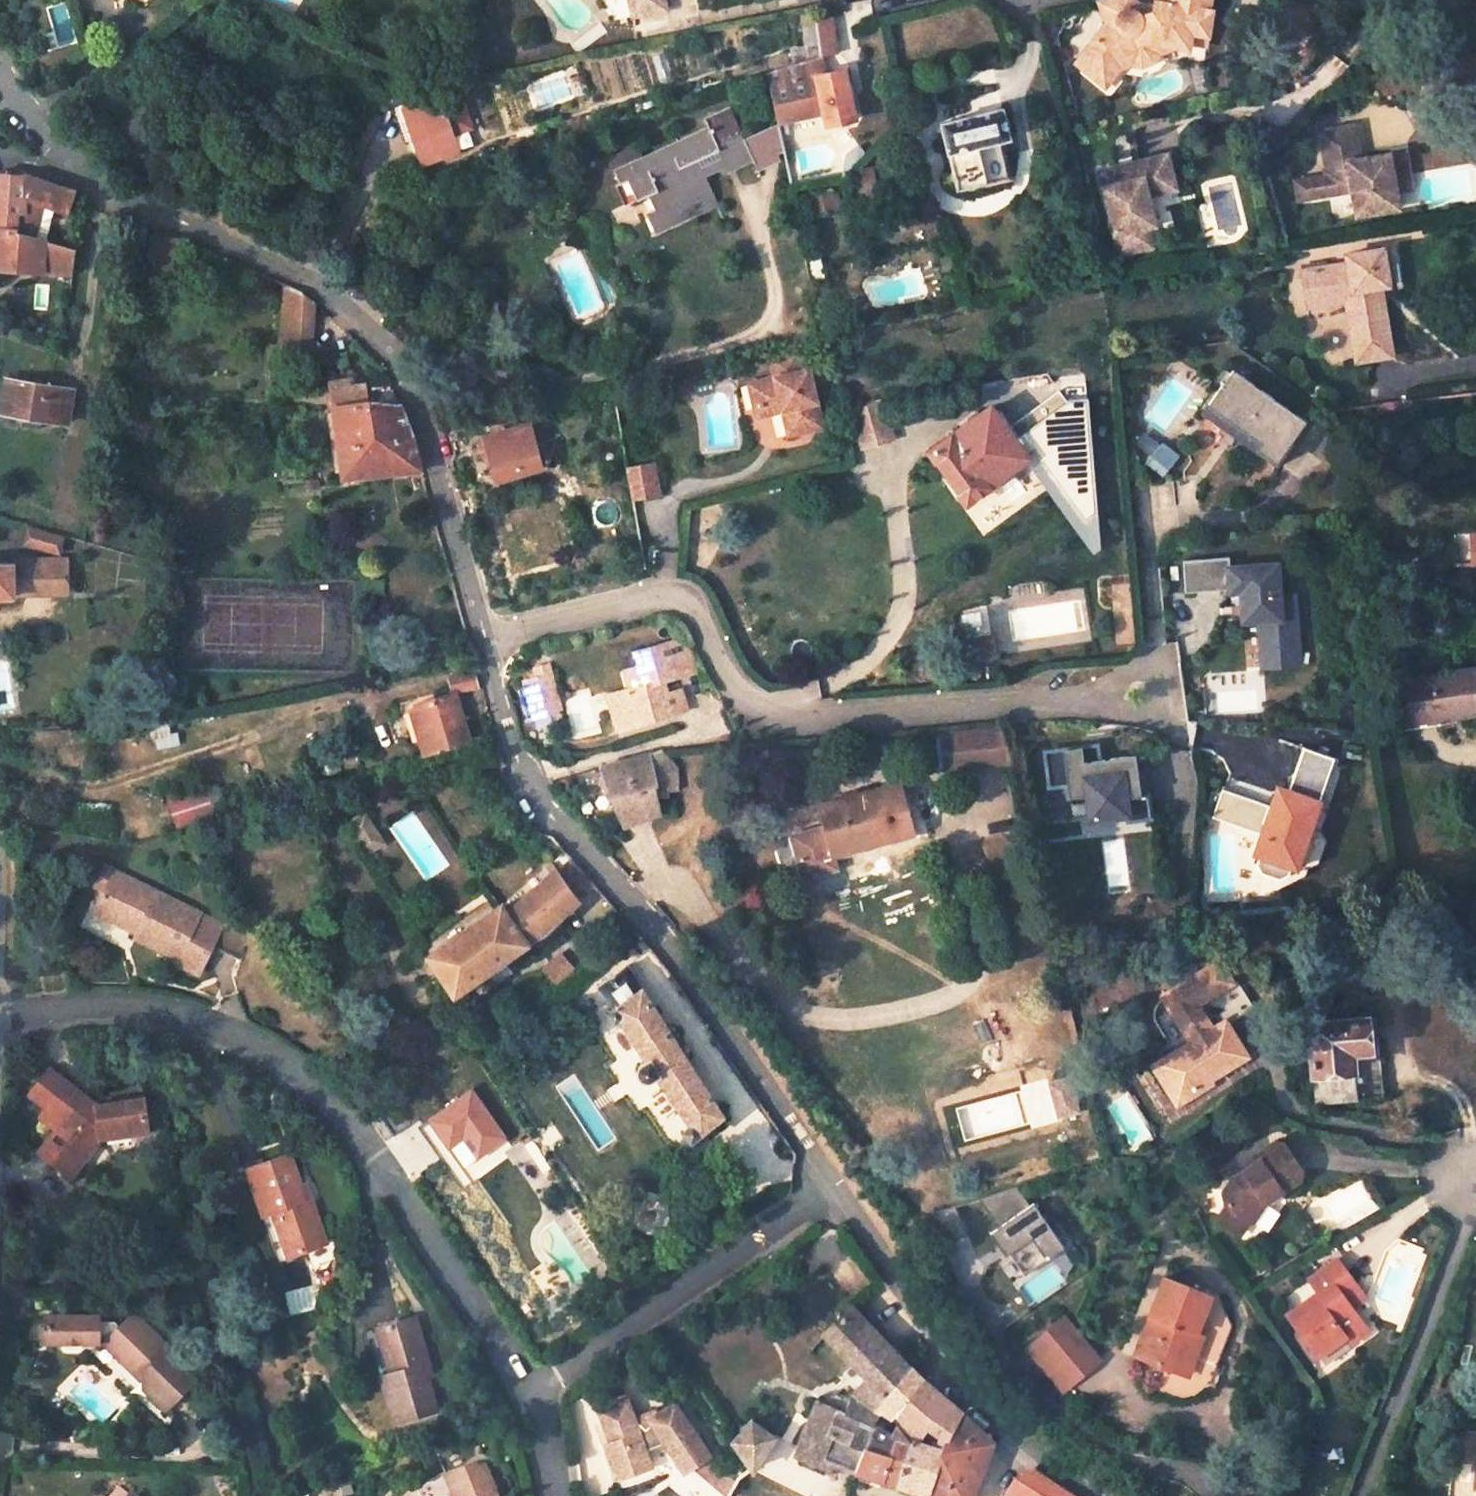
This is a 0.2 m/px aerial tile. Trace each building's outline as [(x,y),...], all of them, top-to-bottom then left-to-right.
[(665,12),(662,0),(628,0),(631,19),(665,12)] [(1133,10),(1135,4),(1134,0),(1105,0),(1098,3),(1108,29),(1101,31),(1075,64),(1096,81),(1114,60),(1127,54),(1133,47),(1144,43),(1155,44),(1168,39),(1189,43),(1190,35),(1206,38),(1211,11),(1208,9),(1209,0),(1166,0),(1166,3),(1154,1),(1153,6),(1152,16),(1146,15),(1140,17),(1133,10)] [(1133,10),(1140,17),(1146,15),(1152,16),(1153,6),(1135,4),(1133,10)] [(813,9),(799,12),(806,61),(820,58),(813,9)] [(1206,38),(1190,35),(1189,43),(1205,45),(1206,38)] [(1114,60),(1096,81),(1104,87),(1120,69),(1130,65),(1140,66),(1152,62),(1159,53),(1171,48),(1168,39),(1155,44),(1144,43),(1133,47),(1127,54),(1114,60)] [(849,100),(843,76),(826,79),(820,58),(766,74),(779,137),(854,123),(849,100)] [(457,154),(438,100),(401,112),(421,167),(457,154)] [(1003,113),(941,126),(958,193),(1008,182),(998,145),(1010,142),(1003,113)] [(1360,158),(1354,124),(1319,131),(1326,169),(1324,170),(1325,176),(1304,179),(1301,184),(1303,198),(1329,194),(1352,189),(1356,215),(1398,207),(1395,190),(1389,153),(1368,156),(1369,161),(1361,163),(1360,158)] [(710,135),(613,172),(617,184),(613,186),(622,207),(634,202),(640,215),(634,217),(642,237),(682,221),(678,212),(708,200),(701,182),(694,165),(719,156),(717,151),(710,135)] [(701,182),(748,164),(740,143),(717,151),(719,156),(694,165),(701,182)] [(1004,144),(1008,173),(1017,171),(1013,143),(1004,144)] [(1406,150),(1389,153),(1395,190),(1412,186),(1406,150)] [(1117,254),(1137,250),(1133,230),(1153,226),(1146,195),(1174,189),(1166,155),(1129,164),(1130,171),(1121,173),(1120,166),(1098,171),(1117,254)] [(871,168),(855,171),(852,171),(860,217),(879,214),(871,168)] [(24,198),(24,174),(0,173),(0,227),(13,227),(15,210),(22,212),(24,198)] [(27,175),(24,174),(24,198),(38,201),(67,211),(71,190),(45,179),(27,175)] [(682,221),(711,210),(708,200),(678,212),(682,221)] [(23,234),(26,212),(22,212),(15,210),(13,227),(13,231),(23,234)] [(13,231),(13,227),(0,227),(0,269),(73,274),(76,249),(23,234),(13,231)] [(1353,293),(1363,361),(1391,357),(1381,289),(1390,287),(1384,251),(1347,257),(1348,264),(1302,272),(1308,300),(1353,293)] [(309,350),(314,305),(299,291),(287,286),(282,309),(279,347),(309,350)] [(1345,302),(1355,363),(1363,361),(1353,293),(1308,300),(1309,308),(1345,302)] [(268,346),(266,370),(276,371),(279,347),(268,346)] [(801,374),(797,354),(771,360),(775,380),(750,385),(755,409),(781,403),(783,410),(789,437),(823,429),(807,372),(801,374)] [(1310,423),(1237,371),(1211,407),(1264,445),(1259,452),(1279,465),(1310,423)] [(328,381),(329,393),(351,389),(350,377),(328,381)] [(72,390),(7,378),(1,410),(66,423),(72,390)] [(399,405),(368,409),(367,405),(365,405),(362,388),(351,389),(329,393),(332,410),(344,475),(422,471),(407,427),(399,405)] [(1379,411),(1409,408),(1409,401),(1378,404),(1379,411)] [(864,428),(869,445),(893,438),(883,402),(863,408),(861,403),(847,408),(856,431),(864,428)] [(781,403),(755,409),(757,416),(783,410),(781,403)] [(991,407),(930,451),(967,502),(1027,458),(991,407)] [(476,428),(448,435),(454,455),(481,448),(476,428)] [(483,439),(494,478),(540,466),(529,428),(483,439)] [(635,500),(663,495),(657,461),(628,466),(635,500)] [(58,554),(62,536),(30,528),(25,546),(58,554)] [(1280,591),(1278,560),(1229,563),(1228,555),(1183,558),(1185,590),(1229,588),(1229,591),(1240,590),(1241,614),(1247,619),(1258,619),(1260,650),(1298,647),(1295,591),(1280,591)] [(14,602),(14,597),(65,594),(64,560),(51,561),(51,562),(0,563),(0,602),(14,602)] [(1132,617),(1130,583),(1113,584),(1115,617),(1132,617)] [(995,612),(985,613),(986,622),(996,621),(995,612)] [(650,684),(631,689),(607,695),(616,729),(639,723),(686,710),(681,689),(666,693),(663,681),(700,671),(696,654),(697,654),(693,638),(641,651),(650,684)] [(1299,662),(1298,647),(1260,650),(1261,665),(1299,662)] [(458,690),(477,685),(474,672),(448,678),(451,688),(457,686),(458,690)] [(1475,716),(1475,672),(1401,684),(1408,722),(1434,718),(1435,723),(1475,716)] [(553,675),(525,682),(534,716),(561,708),(553,675)] [(469,743),(455,691),(416,702),(432,754),(469,743)] [(1410,735),(1437,731),(1435,723),(1434,718),(1408,722),(1410,735)] [(943,733),(945,766),(1007,760),(1005,728),(943,733)] [(1080,745),(1063,747),(1065,761),(1081,759),(1080,745)] [(1334,756),(1304,745),(1288,790),(1277,786),(1270,807),(1275,809),(1266,833),(1261,831),(1254,853),(1259,854),(1256,863),(1263,873),(1275,877),(1287,873),(1290,864),(1294,866),(1334,756)] [(1140,791),(1135,753),(1081,759),(1065,761),(1063,747),(1043,748),(1048,785),(1067,783),(1069,793),(1085,791),(1089,818),(1127,813),(1127,818),(1151,816),(1148,791),(1140,791)] [(677,791),(676,768),(670,750),(662,751),(606,767),(628,825),(661,813),(659,797),(667,798),(667,791),(677,791)] [(213,782),(177,792),(184,818),(220,808),(213,782)] [(913,834),(900,783),(822,804),(828,827),(795,836),(807,878),(839,870),(836,855),(913,834)] [(1275,809),(1270,807),(1266,820),(1254,816),(1260,799),(1222,785),(1212,814),(1261,831),(1266,833),(1275,809)] [(364,813),(348,822),(368,852),(383,843),(364,813)] [(555,867),(504,910),(527,943),(546,930),(596,886),(570,857),(556,869),(555,867)] [(99,894),(140,916),(137,923),(135,925),(178,947),(176,952),(199,963),(224,916),(200,903),(117,860),(99,894)] [(95,901),(137,923),(140,916),(99,894),(95,901)] [(498,908),(431,954),(457,992),(481,976),(505,959),(527,943),(504,910),(501,905),(498,908)] [(560,955),(543,968),(555,985),(572,970),(560,955)] [(514,972),(505,959),(481,976),(490,989),(514,972)] [(1171,1104),(1243,1060),(1219,1021),(1207,1029),(1193,1005),(1223,987),(1209,961),(1155,996),(1184,1043),(1148,1066),(1171,1104)] [(628,966),(598,987),(614,1010),(609,1013),(614,1020),(619,1018),(647,1059),(643,1063),(642,1066),(642,1070),(643,1074),(647,1077),(651,1078),(654,1078),(658,1076),(691,1125),(684,1130),(691,1140),(724,1115),(628,966)] [(1316,1103),(1383,1097),(1378,1050),(1368,1051),(1366,1018),(1309,1024),(1313,1073),(1316,1103)] [(42,1101),(64,1075),(45,1060),(25,1086),(42,1101)] [(68,1171),(100,1132),(143,1126),(138,1079),(103,1083),(91,1097),(86,1102),(76,1094),(80,1089),(80,1088),(64,1075),(42,1101),(36,1109),(54,1124),(38,1146),(68,1171)] [(1069,1076),(1048,1082),(1057,1116),(1078,1111),(1069,1076)] [(91,1097),(80,1089),(76,1094),(86,1102),(91,1097)] [(1297,1170),(1279,1146),(1270,1144),(1257,1153),(1256,1162),(1228,1181),(1220,1194),(1223,1205),(1246,1220),(1248,1222),(1255,1212),(1261,1203),(1265,1206),(1279,1197),(1278,1192),(1295,1180),(1297,1170)] [(281,1264),(332,1244),(297,1151),(246,1170),(246,1171),(281,1264)] [(997,1227),(1034,1201),(1022,1185),(978,1198),(997,1227)] [(1066,1246),(1034,1201),(997,1227),(989,1232),(1006,1255),(1031,1236),(1047,1258),(1066,1246)] [(1246,1220),(1223,1205),(1219,1208),(1219,1224),(1236,1236),(1246,1220)] [(1350,1309),(1340,1296),(1355,1285),(1347,1275),(1342,1268),(1335,1260),(1306,1281),(1316,1294),(1311,1297),(1284,1317),(1317,1361),(1344,1340),(1351,1350),(1369,1335),(1350,1309)] [(1213,1366),(1227,1327),(1215,1299),(1157,1276),(1134,1336),(1128,1349),(1129,1360),(1133,1370),(1138,1378),(1146,1386),(1150,1389),(1162,1395),(1170,1397),(1180,1397),(1191,1395),(1204,1391),(1211,1393),(1220,1368),(1213,1366)] [(1350,1309),(1364,1298),(1355,1285),(1340,1296),(1350,1309)] [(864,1442),(875,1405),(908,1364),(880,1337),(852,1305),(841,1314),(824,1334),(823,1334),(863,1377),(851,1393),(845,1410),(824,1392),(799,1449),(856,1469),(864,1442)] [(431,1357),(418,1307),(376,1317),(388,1368),(379,1370),(390,1415),(433,1405),(425,1371),(422,1359),(431,1357)] [(1025,1338),(1060,1381),(1093,1354),(1092,1353),(1058,1311),(1025,1338)] [(95,1346),(100,1349),(106,1344),(118,1354),(118,1365),(127,1373),(138,1373),(142,1377),(142,1392),(165,1412),(195,1380),(127,1320),(115,1333),(108,1325),(93,1324),(94,1319),(43,1315),(39,1340),(50,1342),(57,1351),(76,1352),(85,1345),(95,1346)] [(361,1321),(373,1371),(379,1370),(388,1368),(376,1317),(361,1321)] [(118,1354),(106,1344),(100,1349),(118,1365),(118,1354)] [(422,1359),(425,1371),(434,1368),(431,1357),(422,1359)] [(891,1416),(922,1378),(908,1364),(876,1404),(891,1416)] [(960,1411),(922,1378),(891,1416),(912,1440),(898,1483),(924,1493),(942,1442),(930,1438),(928,1442),(918,1438),(924,1424),(945,1433),(960,1411)] [(699,1461),(709,1454),(674,1402),(649,1419),(652,1423),(645,1428),(633,1417),(627,1400),(599,1410),(610,1442),(607,1443),(622,1489),(655,1477),(646,1453),(667,1445),(684,1471),(699,1461)] [(993,1440),(960,1411),(945,1433),(942,1442),(924,1493),(934,1495),(972,1495),(993,1440)] [(734,1442),(747,1461),(753,1469),(774,1437),(752,1420),(734,1442)] [(900,1436),(871,1420),(864,1442),(856,1469),(883,1478),(898,1483),(912,1440),(900,1436)] [(796,1456),(854,1475),(856,1469),(799,1449),(796,1456)] [(738,1476),(709,1454),(699,1461),(731,1485),(736,1479),(737,1478),(738,1476)] [(483,1491),(489,1488),(474,1456),(456,1465),(459,1472),(443,1479),(450,1495),(485,1495),(483,1491)] [(456,1465),(439,1472),(443,1479),(459,1472),(456,1465)] [(1008,1495),(1071,1495),(1036,1469),(1016,1480),(1006,1495),(1008,1495)]
